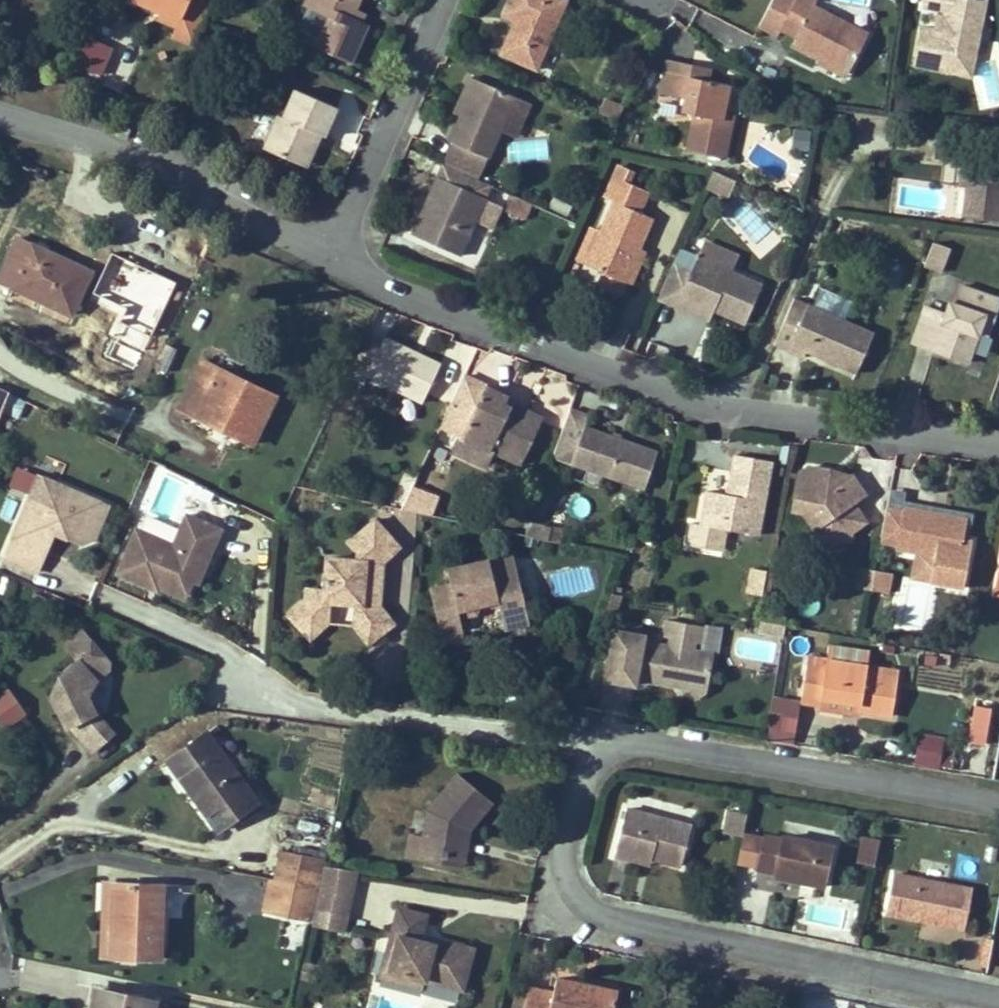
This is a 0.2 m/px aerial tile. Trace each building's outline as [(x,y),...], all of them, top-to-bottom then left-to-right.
[(152,7),(153,3),(162,7),(161,10),(158,17),(177,26),(173,35),(195,44),(214,0),(137,0),(152,7)] [(360,0),(307,0),(304,6),(311,9),(327,16),(321,30),(314,47),(351,63),(369,24),(361,21),(352,17),(356,8),(360,0)] [(566,0),(510,0),(503,15),(515,20),(520,22),(517,30),(512,28),(501,54),(536,69),(566,0)] [(814,6),(817,0),(772,0),(759,26),(777,36),(781,29),(796,37),(793,44),(820,58),(847,72),(848,72),(868,34),(814,6)] [(983,13),(986,0),(925,0),(923,7),(944,11),(943,16),(940,30),(934,29),(922,27),(914,65),(971,76),(975,55),(967,48),(974,17),(983,13)] [(361,21),(365,13),(356,8),(352,17),(361,21)] [(321,30),(327,16),(311,9),(305,23),(321,30)] [(975,55),(983,13),(974,17),(967,48),(975,55)] [(940,30),(943,16),(937,15),(934,29),(940,30)] [(517,30),(520,22),(515,20),(512,28),(517,30)] [(91,73),(98,55),(81,47),(73,65),(91,73)] [(724,112),(730,85),(708,80),(691,76),(693,64),(667,58),(659,93),(685,99),(682,112),(694,115),(686,150),(725,158),(733,121),(722,119),(724,112)] [(847,72),(820,58),(817,63),(845,77),(847,72)] [(708,80),(710,68),(693,64),(691,76),(708,80)] [(501,129),(514,99),(515,98),(470,78),(464,93),(469,95),(461,115),(449,141),(452,142),(488,158),(489,158),(501,129)] [(325,136),(337,107),(295,89),(283,117),(278,115),(264,148),(301,164),(315,132),(321,134),(325,136)] [(461,115),(469,95),(464,93),(455,112),(461,115)] [(617,121),(624,105),(607,98),(601,114),(617,121)] [(515,135),(528,105),(514,99),(501,129),(515,135)] [(733,121),(734,115),(724,112),(722,119),(733,121)] [(130,129),(117,124),(113,134),(127,139),(130,129)] [(985,143),(987,128),(971,126),(969,140),(985,143)] [(807,150),(810,132),(795,129),(792,148),(807,150)] [(307,166),(321,134),(315,132),(301,164),(307,166)] [(992,160),(994,144),(985,143),(969,140),(966,140),(964,157),(970,158),(966,187),(962,216),(998,221),(998,160),(992,160)] [(488,158),(452,142),(444,161),(480,176),(488,158)] [(966,187),(970,158),(964,157),(960,186),(966,187)] [(460,256),(491,185),(443,164),(437,177),(443,180),(434,199),(428,197),(412,234),(460,256)] [(623,183),(628,170),(618,166),(613,178),(623,183)] [(729,196),(736,180),(714,171),(707,186),(729,196)] [(434,199),(443,180),(437,177),(428,197),(434,199)] [(640,248),(653,218),(639,212),(647,193),(623,183),(613,178),(605,197),(614,201),(600,231),(586,263),(586,264),(604,271),(626,281),(640,248)] [(532,204),(514,196),(508,212),(525,220),(532,204)] [(572,205),(553,196),(549,204),(568,213),(572,205)] [(112,225),(99,253),(128,267),(141,238),(112,225)] [(586,263),(600,231),(591,227),(577,259),(586,263)] [(0,275),(0,281),(71,314),(91,271),(18,237),(0,275)] [(940,272),(949,248),(934,242),(924,266),(940,272)] [(762,285),(730,271),(737,256),(705,243),(701,253),(697,252),(695,256),(679,249),(658,298),(677,307),(682,295),(714,310),(745,323),(762,285)] [(631,283),(646,251),(640,248),(626,281),(631,283)] [(620,294),(626,281),(604,271),(598,284),(620,294)] [(998,302),(998,299),(960,285),(954,303),(949,301),(945,313),(925,306),(912,342),(934,350),(937,343),(952,348),(949,356),(968,362),(979,332),(983,322),(991,325),(998,302)] [(714,310),(682,295),(677,307),(709,321),(714,310)] [(874,333),(794,298),(784,321),(798,327),(788,350),(803,357),(806,351),(820,357),(821,354),(827,357),(825,359),(856,373),(874,333)] [(145,342),(157,317),(145,311),(133,336),(145,342)] [(788,350),(798,327),(784,321),(774,344),(788,350)] [(988,335),(991,325),(983,322),(979,332),(988,335)] [(384,338),(381,344),(366,337),(348,375),(364,382),(367,376),(423,402),(440,364),(384,338)] [(949,356),(952,348),(937,343),(934,350),(949,356)] [(155,367),(166,372),(177,349),(166,344),(155,367)] [(256,436),(276,396),(201,359),(179,405),(195,413),(198,407),(256,436)] [(542,418),(525,410),(523,414),(504,405),(505,401),(507,397),(486,387),(487,386),(464,375),(440,425),(462,435),(455,452),(486,466),(493,451),(521,464),(542,418)] [(3,411),(9,392),(0,388),(0,417),(3,411)] [(18,418),(26,401),(9,392),(3,411),(18,418)] [(525,410),(505,401),(504,405),(523,414),(525,410)] [(252,444),(256,436),(198,407),(195,413),(194,415),(252,444)] [(657,452),(586,428),(589,416),(569,409),(553,456),(645,488),(657,452)] [(688,543),(710,547),(722,549),(726,529),(758,535),(771,461),(735,454),(728,494),(707,491),(701,524),(692,522),(688,543)] [(803,511),(828,547),(842,538),(850,539),(852,531),(866,521),(853,502),(865,494),(852,476),(851,477),(840,484),(833,473),(831,471),(809,467),(800,473),(797,491),(805,502),(803,511)] [(840,484),(851,477),(833,473),(840,484)] [(39,475),(4,557),(38,572),(54,533),(63,529),(66,536),(82,543),(95,537),(109,505),(39,475)] [(331,480),(329,491),(344,495),(346,484),(331,480)] [(192,491),(201,495),(205,487),(196,483),(192,491)] [(427,491),(412,486),(401,510),(418,513),(427,491)] [(436,495),(427,491),(418,513),(428,515),(436,495)] [(803,511),(805,502),(797,491),(793,510),(803,511)] [(188,515),(208,523),(212,515),(192,506),(188,515)] [(936,506),(935,512),(967,518),(969,512),(936,506)] [(880,542),(897,545),(896,549),(916,552),(927,554),(933,565),(930,581),(963,587),(972,541),(964,539),(967,518),(904,507),(903,511),(886,508),(880,542)] [(221,529),(208,523),(186,514),(173,545),(136,529),(117,573),(149,587),(152,579),(187,594),(192,582),(202,559),(207,562),(221,529)] [(399,547),(375,519),(348,543),(357,552),(357,560),(326,557),(323,591),(306,589),(305,598),(289,614),(289,616),(301,629),(318,612),(328,613),(329,602),(356,604),(355,615),(365,616),(379,635),(393,625),(394,622),(381,605),(381,595),(374,595),(375,583),(382,584),(384,568),(381,565),(399,547)] [(551,528),(530,524),(526,535),(548,540),(551,528)] [(564,531),(551,528),(548,540),(561,543),(564,531)] [(911,578),(930,581),(933,565),(927,554),(916,552),(911,578)] [(513,553),(489,559),(493,573),(516,568),(513,553)] [(202,559),(192,582),(198,585),(207,562),(202,559)] [(530,624),(516,568),(493,573),(489,559),(447,568),(451,583),(430,588),(443,644),(465,639),(458,610),(461,610),(468,619),(477,617),(479,606),(498,601),(505,629),(530,624)] [(752,568),(747,593),(762,595),(767,571),(752,568)] [(857,587),(872,590),(876,570),(861,568),(857,587)] [(876,570),(872,590),(887,593),(891,573),(876,570)] [(152,579),(149,587),(158,591),(159,588),(185,599),(187,594),(152,579)] [(895,624),(928,627),(932,583),(900,580),(895,624)] [(381,595),(382,584),(375,583),(374,595),(381,595)] [(318,612),(301,629),(310,639),(327,623),(328,613),(318,612)] [(368,643),(379,635),(365,616),(355,615),(355,625),(368,643)] [(615,630),(606,680),(635,685),(637,677),(672,684),(679,679),(684,680),(689,687),(710,673),(714,654),(693,650),(694,642),(701,643),(704,627),(704,626),(667,620),(664,637),(670,638),(669,646),(643,642),(644,636),(615,630)] [(759,632),(770,634),(772,623),(761,621),(759,632)] [(718,629),(704,627),(701,643),(694,642),(693,650),(714,654),(718,629)] [(110,661),(83,630),(70,642),(69,649),(79,660),(76,661),(60,676),(60,682),(63,686),(51,697),(58,711),(66,714),(65,716),(70,726),(71,727),(92,752),(114,733),(96,713),(87,696),(97,681),(110,669),(110,661)] [(808,657),(801,702),(820,705),(821,697),(855,703),(857,694),(863,695),(860,711),(892,716),(899,671),(868,666),(870,651),(829,645),(826,660),(808,657)] [(954,656),(952,667),(967,670),(969,658),(954,656)] [(707,690),(710,673),(689,687),(696,698),(707,690)] [(821,697),(819,708),(860,715),(863,695),(857,694),(855,703),(821,697)] [(795,731),(800,701),(774,697),(769,727),(795,731)] [(0,705),(0,729),(11,712),(0,705)] [(58,711),(66,728),(70,726),(65,716),(66,714),(58,711)] [(985,747),(988,724),(975,723),(972,746),(985,747)] [(207,732),(171,758),(190,785),(187,787),(219,829),(240,814),(257,801),(207,732)] [(951,764),(955,744),(930,739),(926,759),(951,764)] [(171,758),(168,760),(187,787),(190,785),(171,758)] [(410,833),(406,856),(420,858),(422,850),(457,856),(462,830),(465,826),(470,829),(493,802),(458,773),(428,809),(423,836),(410,833)] [(257,801),(240,814),(243,819),(261,806),(257,801)] [(614,855),(630,859),(632,853),(681,866),(692,825),(627,808),(614,855)] [(725,833),(742,836),(747,814),(729,810),(725,833)] [(420,858),(449,863),(463,866),(470,829),(465,826),(462,830),(457,856),(422,850),(420,858)] [(301,848),(320,851),(324,832),(305,828),(301,848)] [(743,832),(742,836),(737,862),(757,867),(763,837),(743,832)] [(825,886),(834,846),(782,835),(781,839),(764,835),(763,837),(757,867),(757,869),(774,873),(773,875),(825,886)] [(875,866),(880,839),(864,836),(858,863),(875,866)] [(997,847),(986,845),(984,859),(995,861),(997,847)] [(282,850),(275,879),(320,889),(325,865),(326,859),(282,850)] [(652,858),(632,853),(630,859),(650,864),(652,858)] [(357,870),(325,865),(320,889),(313,919),(312,925),(343,932),(357,870)] [(886,914),(934,923),(935,918),(951,922),(955,899),(970,902),(973,888),(894,872),(886,914)] [(264,909),(313,919),(320,889),(275,879),(271,879),(264,909)] [(104,882),(102,953),(112,953),(113,924),(121,924),(121,915),(113,915),(115,883),(104,882)] [(161,958),(163,885),(115,883),(113,915),(121,915),(121,924),(113,924),(112,953),(112,956),(122,957),(161,958)] [(934,923),(965,929),(970,902),(955,899),(951,922),(935,918),(934,923)] [(399,908),(387,952),(394,954),(390,971),(463,990),(473,949),(434,939),(432,944),(420,941),(421,936),(426,915),(399,908)] [(434,939),(421,936),(420,941),(432,944),(434,939)] [(993,939),(986,938),(981,966),(988,967),(993,939)] [(387,952),(381,976),(424,987),(425,980),(390,971),(394,954),(387,952)] [(304,963),(301,978),(316,981),(319,966),(304,963)] [(557,978),(554,993),(529,987),(528,993),(525,1007),(614,1007),(618,991),(591,985),(590,990),(582,988),(583,984),(557,978)] [(97,988),(92,1007),(155,1007),(156,1001),(97,988)] [(638,991),(628,990),(626,999),(636,1001),(638,991)] [(528,993),(519,991),(515,1007),(525,1007),(528,993)]
